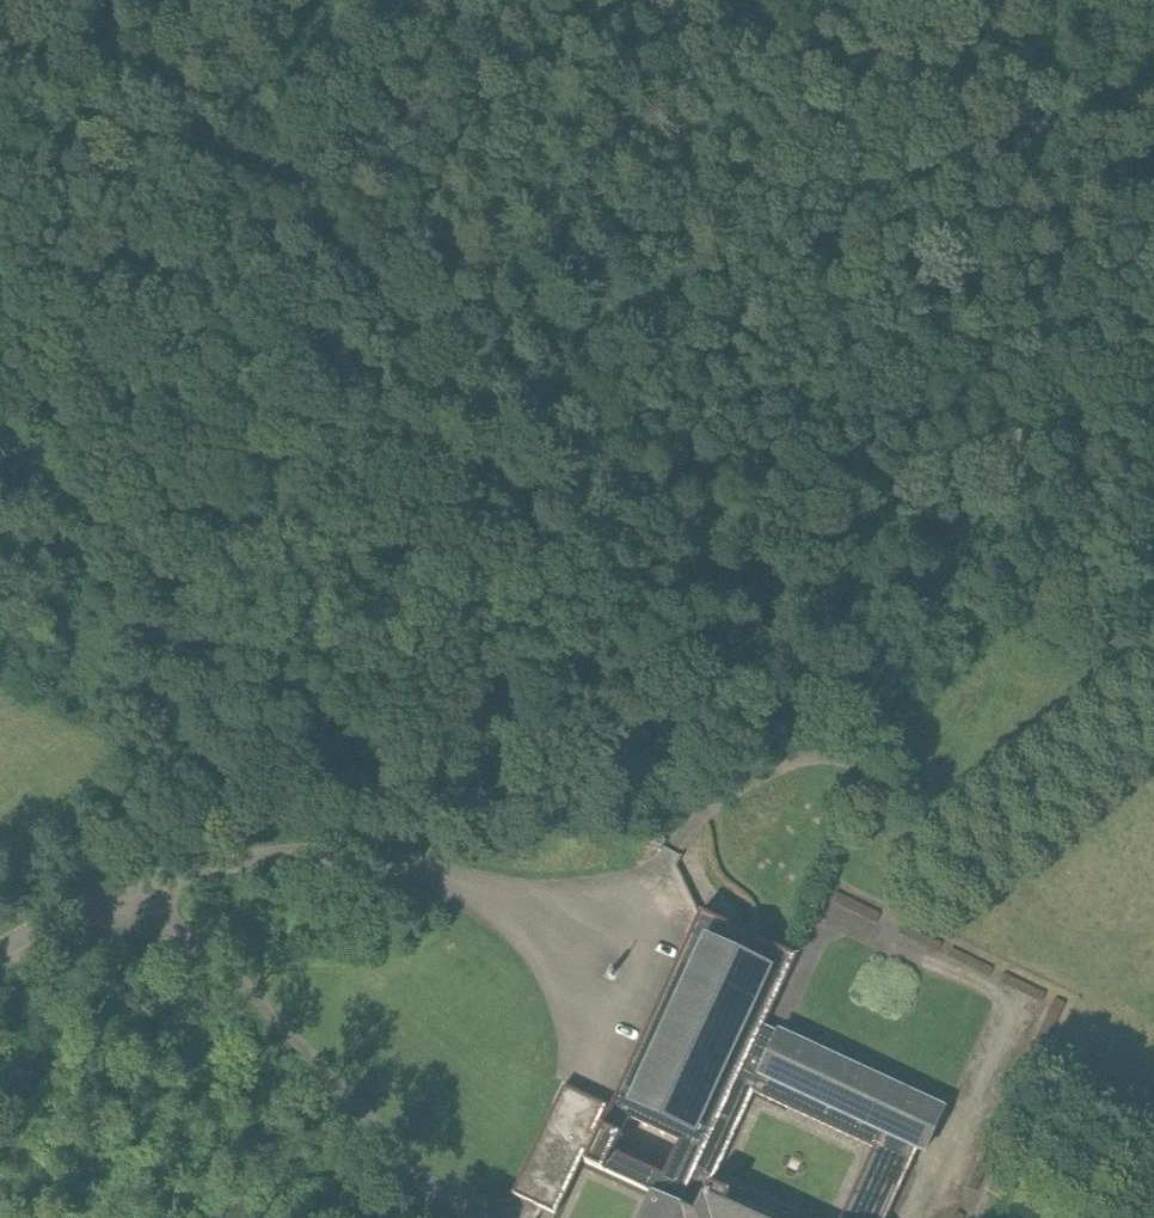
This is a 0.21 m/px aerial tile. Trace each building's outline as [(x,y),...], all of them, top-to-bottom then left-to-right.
[(702,910),(701,913),(699,916),(619,1091),(711,1134),(680,1203),(655,1192),(643,1217),(761,1217),(742,1209),(748,1198),(713,1181),(754,1089),(875,1146),(882,1130),(926,1150),(946,1106),(779,1028),(778,1031),(763,1023),(795,953),(702,910)] [(587,1160),(602,1128),(600,1127),(597,1126),(598,1123),(556,1103),(555,1104),(514,1194),(538,1205),(554,1212),(557,1213),(582,1158),(587,1160)]
